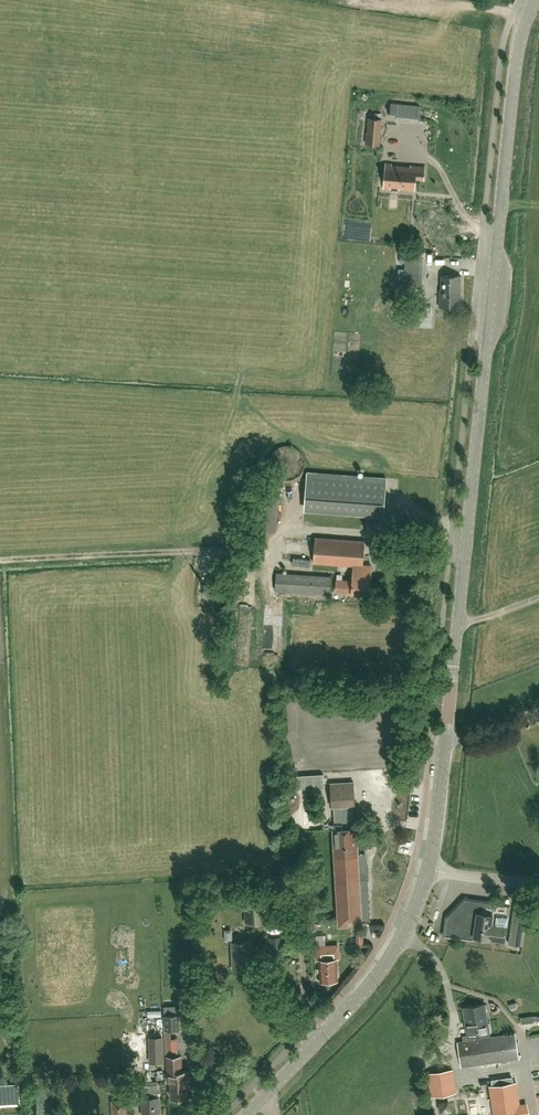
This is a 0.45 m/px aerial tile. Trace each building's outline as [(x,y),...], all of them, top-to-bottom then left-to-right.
[(397,120),(420,122),(421,105),(407,104),(399,103),(397,120)] [(366,132),(365,143),(380,144),(382,119),(368,118),(367,132),(366,132)] [(385,180),(384,188),(390,188),(390,186),(399,187),(399,189),(414,190),(415,178),(423,179),(424,166),(411,165),(411,166),(391,165),(392,164),(386,163),(385,174),(390,174),(389,181),(385,180)] [(470,254),(470,244),(446,243),(446,238),(441,238),(441,250),(448,250),(448,253),(470,254)] [(404,283),(422,283),(423,252),(406,251),(406,262),(404,262),(404,283)] [(460,307),(460,291),(460,275),(441,275),(441,289),(439,289),(439,307),(460,307)] [(403,308),(400,308),(399,308),(399,315),(403,315),(403,327),(432,327),(432,307),(403,306),(403,308)] [(389,318),(389,326),(398,326),(399,319),(389,318)] [(304,511),(372,516),(383,517),(386,477),(307,471),(304,511)] [(265,530),(276,531),(279,496),(255,494),(251,538),(265,539),(265,530)] [(371,566),(363,565),(364,541),(315,538),(313,563),(353,565),(352,577),(352,581),(336,580),(336,591),(369,594),(370,578),(371,566)] [(329,594),(330,577),(276,573),(275,591),(329,594)] [(362,924),(359,879),(368,878),(368,881),(369,881),(369,871),(368,861),(365,852),(364,852),(365,853),(358,854),(356,828),(354,828),(353,806),(354,806),(353,782),(330,783),(331,807),(333,807),(335,829),(333,829),(338,925),(362,924)] [(303,824),(314,824),(313,804),(313,792),(306,792),(306,800),(293,801),(294,818),(303,818),(303,824)] [(406,807),(405,792),(396,793),(397,808),(406,807)] [(405,849),(393,849),(394,862),(405,861),(405,849)] [(244,884),(244,892),(259,890),(258,888),(263,887),(262,882),(244,884)] [(265,923),(264,910),(264,899),(244,900),(246,924),(265,923)] [(508,917),(493,914),(494,904),(464,899),(447,917),(445,935),(473,939),(474,936),(489,938),(504,940),(508,917)] [(525,908),(513,907),(508,944),(523,946),(526,924),(523,923),(525,908)] [(270,959),(284,958),(283,936),(269,937),(270,959)] [(233,969),(252,968),(250,941),(232,942),(233,969)] [(330,980),(339,979),(337,957),(339,957),(339,944),(315,946),(316,960),(319,959),(320,968),(318,968),(318,972),(320,971),(321,980),(323,980),(325,981),(328,981),(330,980)] [(515,1033),(490,1037),(489,1032),(491,1031),(490,1023),(488,1024),(485,1004),(464,1007),(468,1035),(463,1036),(463,1041),(458,1042),(461,1067),(518,1058),(515,1033)] [(163,1015),(164,1030),(181,1029),(180,1014),(163,1015)] [(165,1046),(143,1047),(143,1057),(165,1056),(165,1046)] [(180,1056),(167,1057),(168,1082),(170,1082),(171,1098),(175,1098),(176,1100),(182,1100),(183,1097),(187,1097),(186,1084),(188,1083),(188,1071),(181,1072),(180,1056)] [(162,1059),(150,1059),(151,1079),(163,1079),(162,1059)] [(453,1070),(437,1073),(427,1074),(430,1096),(456,1093),(456,1091),(453,1070)] [(158,1098),(157,1082),(142,1082),(143,1098),(142,1099),(143,1114),(159,1114),(158,1098)] [(523,1105),(518,1106),(514,1083),(516,1083),(516,1082),(490,1086),(490,1087),(493,1087),(497,1114),(524,1114),(523,1105)] [(489,1088),(480,1088),(481,1099),(490,1099),(489,1088)] [(124,1100),(111,1101),(112,1114),(125,1114),(124,1100)]
